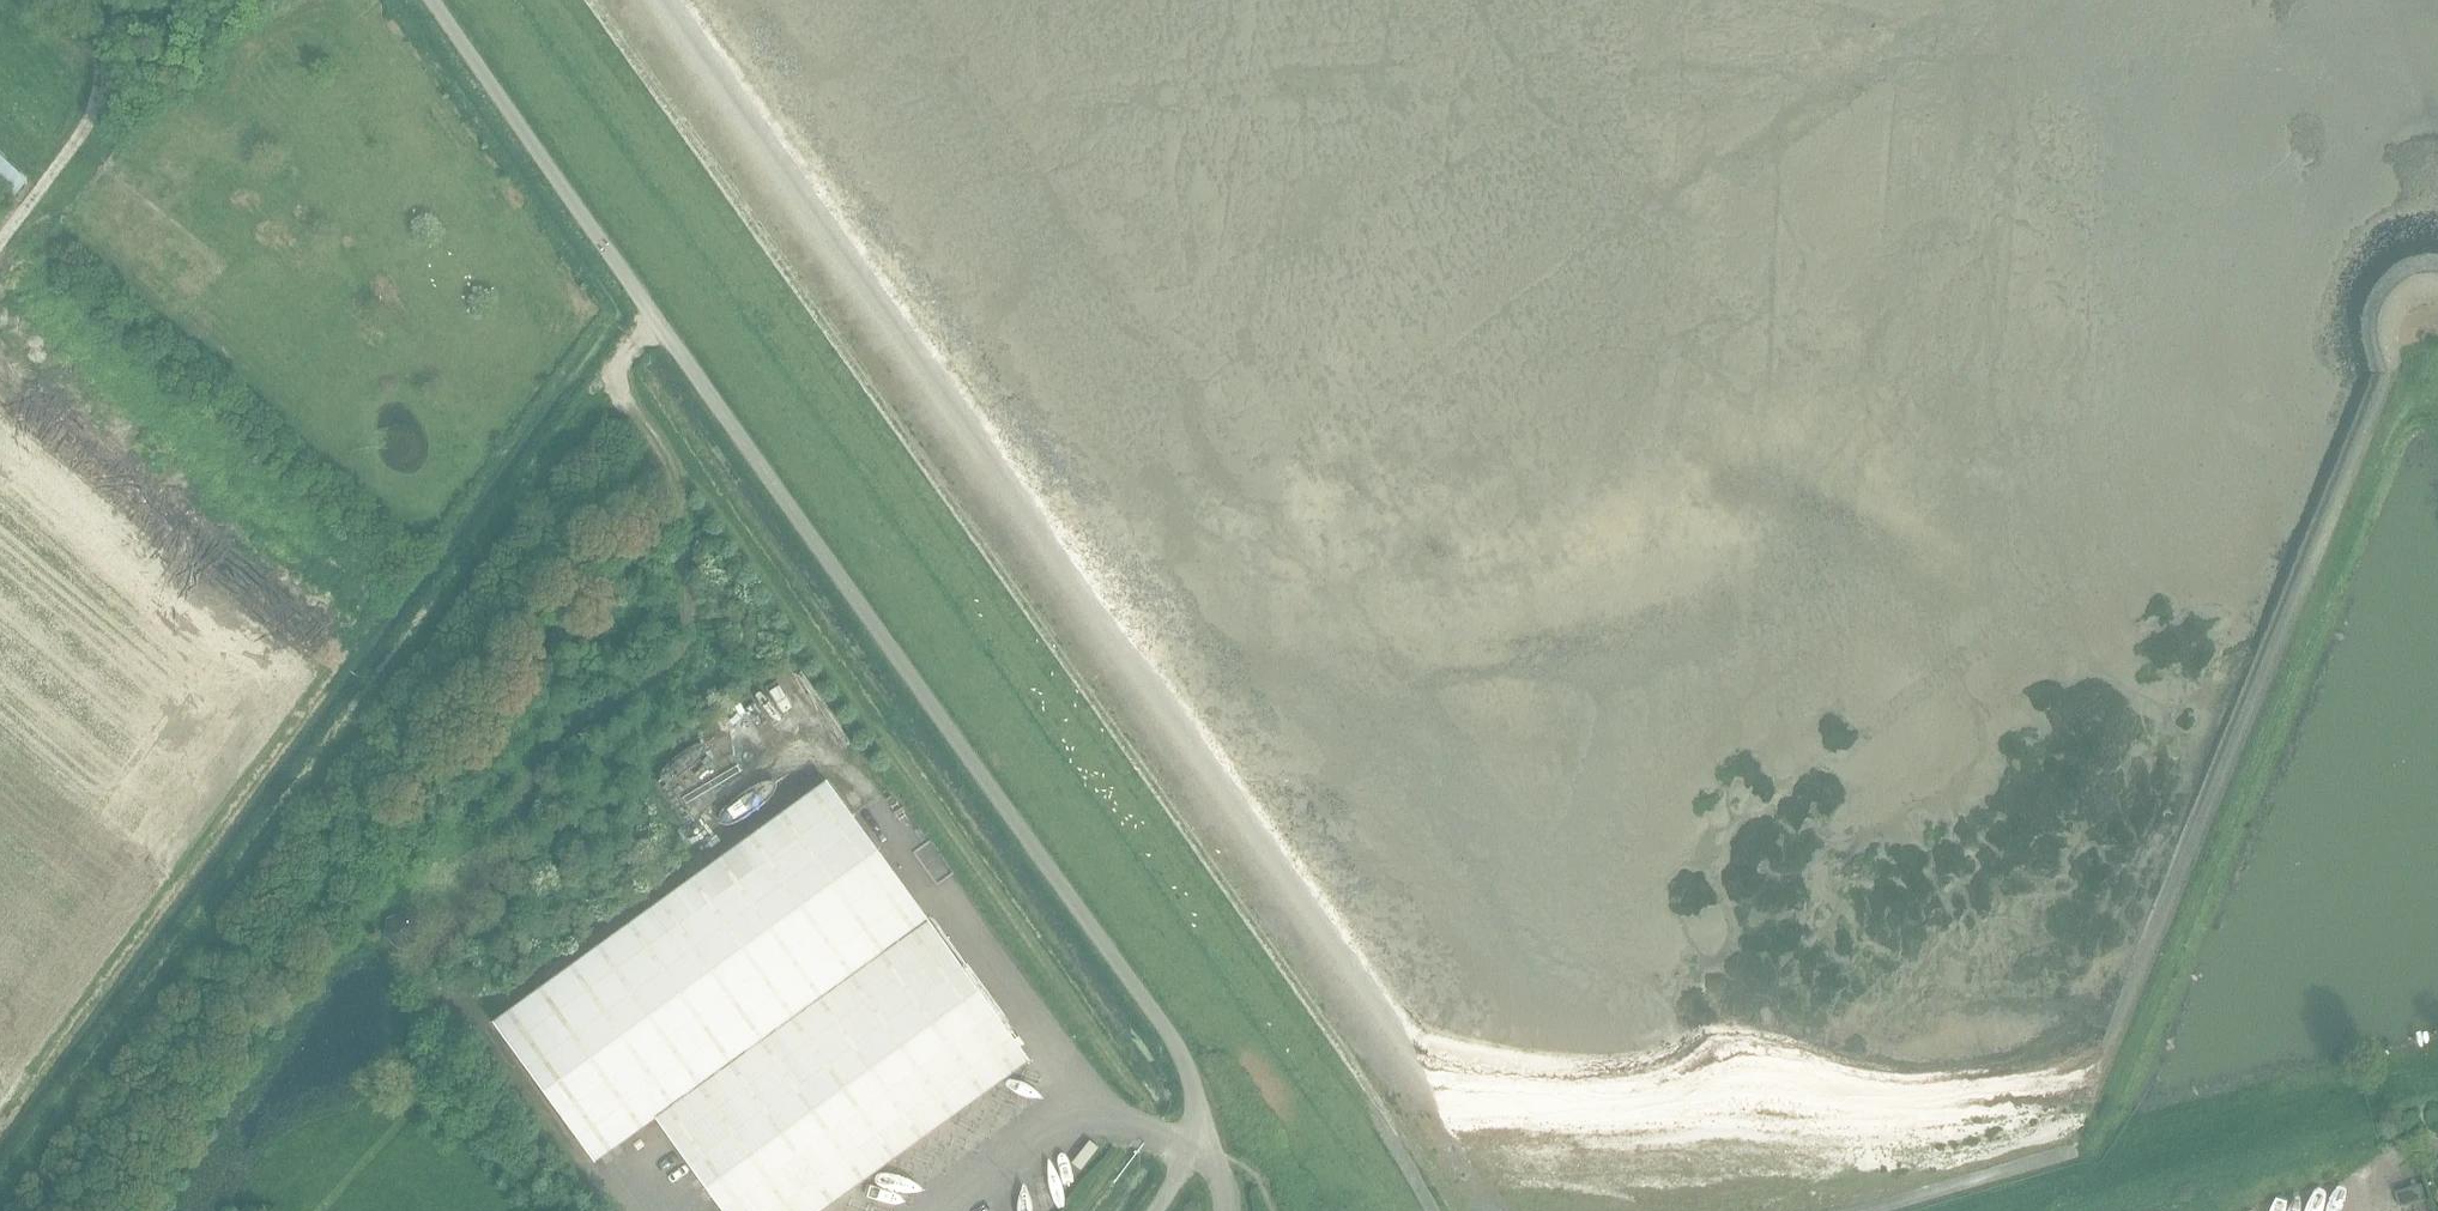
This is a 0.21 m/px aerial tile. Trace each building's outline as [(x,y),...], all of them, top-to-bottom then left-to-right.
[(7,201),(24,183),(0,160),(0,195),(7,201)] [(809,732),(829,723),(801,659),(781,668),(809,732)] [(927,920),(826,780),(492,1021),(593,1161),(654,1117),(722,1210),(819,1210),(1028,1060),(927,920)] [(386,917),(383,935),(398,947),(415,940),(418,922),(404,910),(386,917)] [(1090,1144),(1101,1151),(1117,1125),(1106,1119),(1090,1144)] [(2419,1185),(2394,1192),(2398,1205),(2423,1198),(2419,1185)]
